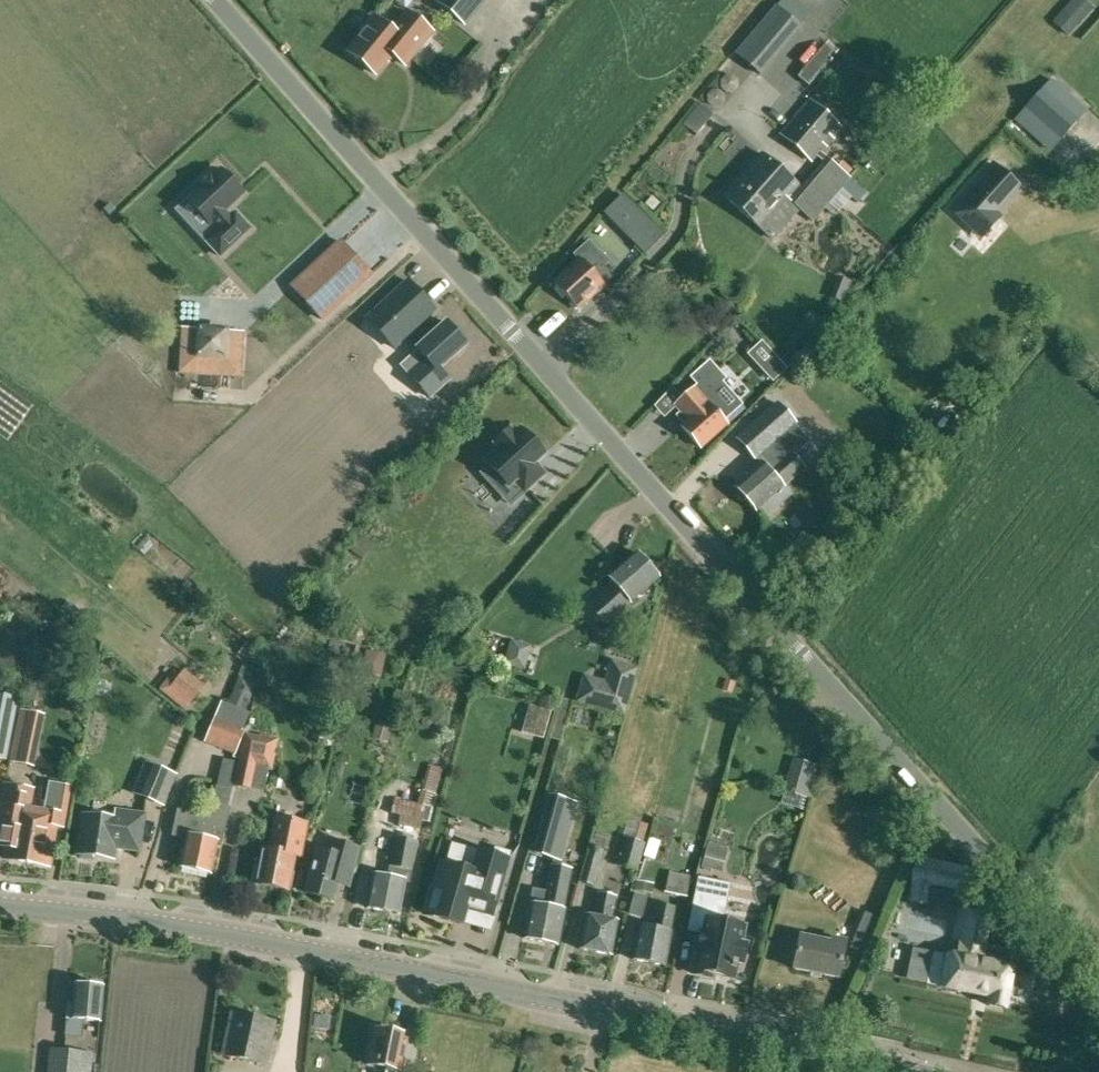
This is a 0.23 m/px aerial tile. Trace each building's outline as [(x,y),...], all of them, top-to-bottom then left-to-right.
[(437,2),(464,24),(484,0),(438,0),(437,2)] [(801,27),(774,5),(734,53),(760,75),(801,27)] [(405,65),(432,32),(406,12),(391,31),(374,17),(363,31),(365,32),(348,52),(375,74),(391,54),(405,65)] [(1051,79),(1025,108),(1060,140),(1086,111),(1051,79)] [(697,130),(711,112),(712,111),(699,101),(684,120),(697,130)] [(816,156),(820,151),(840,127),(810,101),(781,135),(811,161),(816,156)] [(223,157),(219,152),(202,166),(206,171),(194,181),(216,207),(219,205),(224,211),(212,222),(225,238),(256,211),(242,195),(238,199),(232,193),(251,176),(229,151),(223,157)] [(759,229),(797,185),(762,154),(723,197),(759,229)] [(995,165),(953,211),(981,236),(999,217),(994,212),(1018,186),(995,165)] [(604,212),(632,241),(651,222),(623,194),(604,212)] [(371,274),(341,241),(292,287),(322,319),(371,274)] [(594,275),(608,262),(598,251),(597,251),(589,242),(575,254),(580,260),(553,283),(576,309),(603,284),(594,275)] [(435,310),(408,281),(367,319),(394,348),(435,310)] [(440,369),(466,346),(445,322),(416,349),(417,351),(401,366),(429,398),(450,380),(440,369)] [(761,371),(768,379),(781,367),(775,359),(761,371)] [(730,415),(742,405),(721,382),(702,398),(694,389),(674,406),(687,421),(681,427),(701,449),(727,425),(719,416),(725,410),(730,415)] [(756,423),(738,439),(755,458),(760,453),(793,424),(795,423),(777,403),(755,423),(756,423)] [(762,463),(735,487),(737,490),(736,496),(740,500),(746,500),(756,511),(783,486),(805,467),(787,448),(802,434),(793,424),(760,453),(767,461),(764,465),(762,463)] [(498,490),(505,484),(508,487),(515,481),(524,492),(544,474),(534,463),(537,461),(540,458),(544,454),(538,448),(521,428),(514,434),(509,429),(494,443),(498,448),(485,461),(490,467),(482,473),(498,490)] [(631,603),(659,579),(637,553),(608,578),(615,586),(590,608),(605,625),(630,603),(631,603)] [(585,679),(579,701),(622,713),(634,670),(613,664),(606,685),(585,679)] [(170,688),(189,703),(199,691),(180,675),(170,688)] [(256,682),(239,676),(232,693),(249,700),(256,682)] [(16,728),(12,748),(31,751),(38,714),(20,711),(16,727),(16,728)] [(205,741),(235,753),(244,730),(214,718),(205,741)] [(12,748),(16,728),(16,727),(0,724),(0,738),(2,738),(0,750),(0,780),(5,781),(12,748)] [(246,734),(238,769),(235,785),(250,788),(255,765),(270,768),(277,739),(259,735),(259,737),(246,734)] [(795,757),(785,791),(808,797),(818,764),(795,757)] [(174,775),(145,763),(134,792),(163,804),(174,775)] [(445,770),(432,766),(425,792),(421,791),(417,805),(394,799),(391,813),(400,815),(398,825),(395,838),(394,838),(387,877),(374,874),(367,908),(397,914),(404,882),(409,883),(416,842),(417,842),(419,829),(421,821),(428,822),(430,807),(433,808),(436,795),(438,795),(445,770)] [(55,824),(62,825),(68,786),(49,783),(44,810),(28,808),(31,789),(4,784),(0,806),(0,826),(10,828),(4,858),(48,865),(55,824)] [(548,794),(544,807),(542,807),(531,855),(561,862),(574,814),(554,809),(558,797),(548,794)] [(889,823),(885,818),(873,803),(863,811),(879,831),(889,823)] [(221,843),(229,807),(214,804),(211,817),(178,809),(172,835),(186,838),(179,866),(210,873),(217,842),(221,843)] [(138,850),(143,815),(117,811),(116,819),(82,814),(77,853),(113,858),(115,846),(138,850)] [(275,817),(269,849),(262,848),(255,883),(287,889),(294,855),(301,856),(307,823),(275,817)] [(625,838),(617,867),(637,871),(645,844),(642,843),(647,824),(637,822),(637,823),(627,820),(622,837),(625,838)] [(354,874),(361,848),(334,841),(331,852),(317,848),(304,892),(332,900),(341,870),(354,874)] [(702,867),(721,871),(727,848),(708,843),(702,867)] [(431,888),(424,913),(454,922),(458,906),(465,908),(467,900),(495,908),(508,859),(510,852),(494,847),(492,855),(476,850),(470,871),(440,863),(433,889),(431,888)] [(603,852),(591,849),(581,882),(593,886),(603,852)] [(958,868),(919,860),(911,900),(923,903),(921,910),(948,915),(958,868)] [(687,898),(691,878),(670,874),(665,893),(687,898)] [(698,952),(693,974),(711,977),(711,974),(734,978),(737,962),(742,963),(746,944),(741,942),(745,926),(721,921),(728,885),(699,879),(689,929),(700,932),(696,952),(698,952)] [(562,910),(567,884),(548,880),(545,894),(533,891),(530,904),(522,938),(555,945),(562,910)] [(610,955),(617,921),(610,920),(615,896),(598,892),(593,916),(586,915),(579,949),(610,955)] [(670,931),(675,908),(658,904),(652,927),(639,925),(632,959),(664,965),(671,931),(670,931)] [(985,945),(981,944),(988,914),(959,908),(953,939),(960,941),(956,956),(948,954),(941,987),(989,997),(987,1005),(1005,1008),(1013,968),(1008,966),(1010,953),(985,948),(985,945)] [(838,978),(844,945),(799,936),(793,969),(838,978)] [(99,1021),(102,987),(75,984),(73,1004),(68,1004),(65,1035),(81,1036),(82,1019),(99,1021)] [(264,1064),(273,1021),(233,1013),(224,1056),(264,1064)] [(406,1040),(401,1039),(402,1034),(376,1029),(368,1064),(386,1067),(385,1071),(399,1071),(406,1040)] [(79,1051),(50,1048),(48,1071),(77,1071),(79,1051)]
